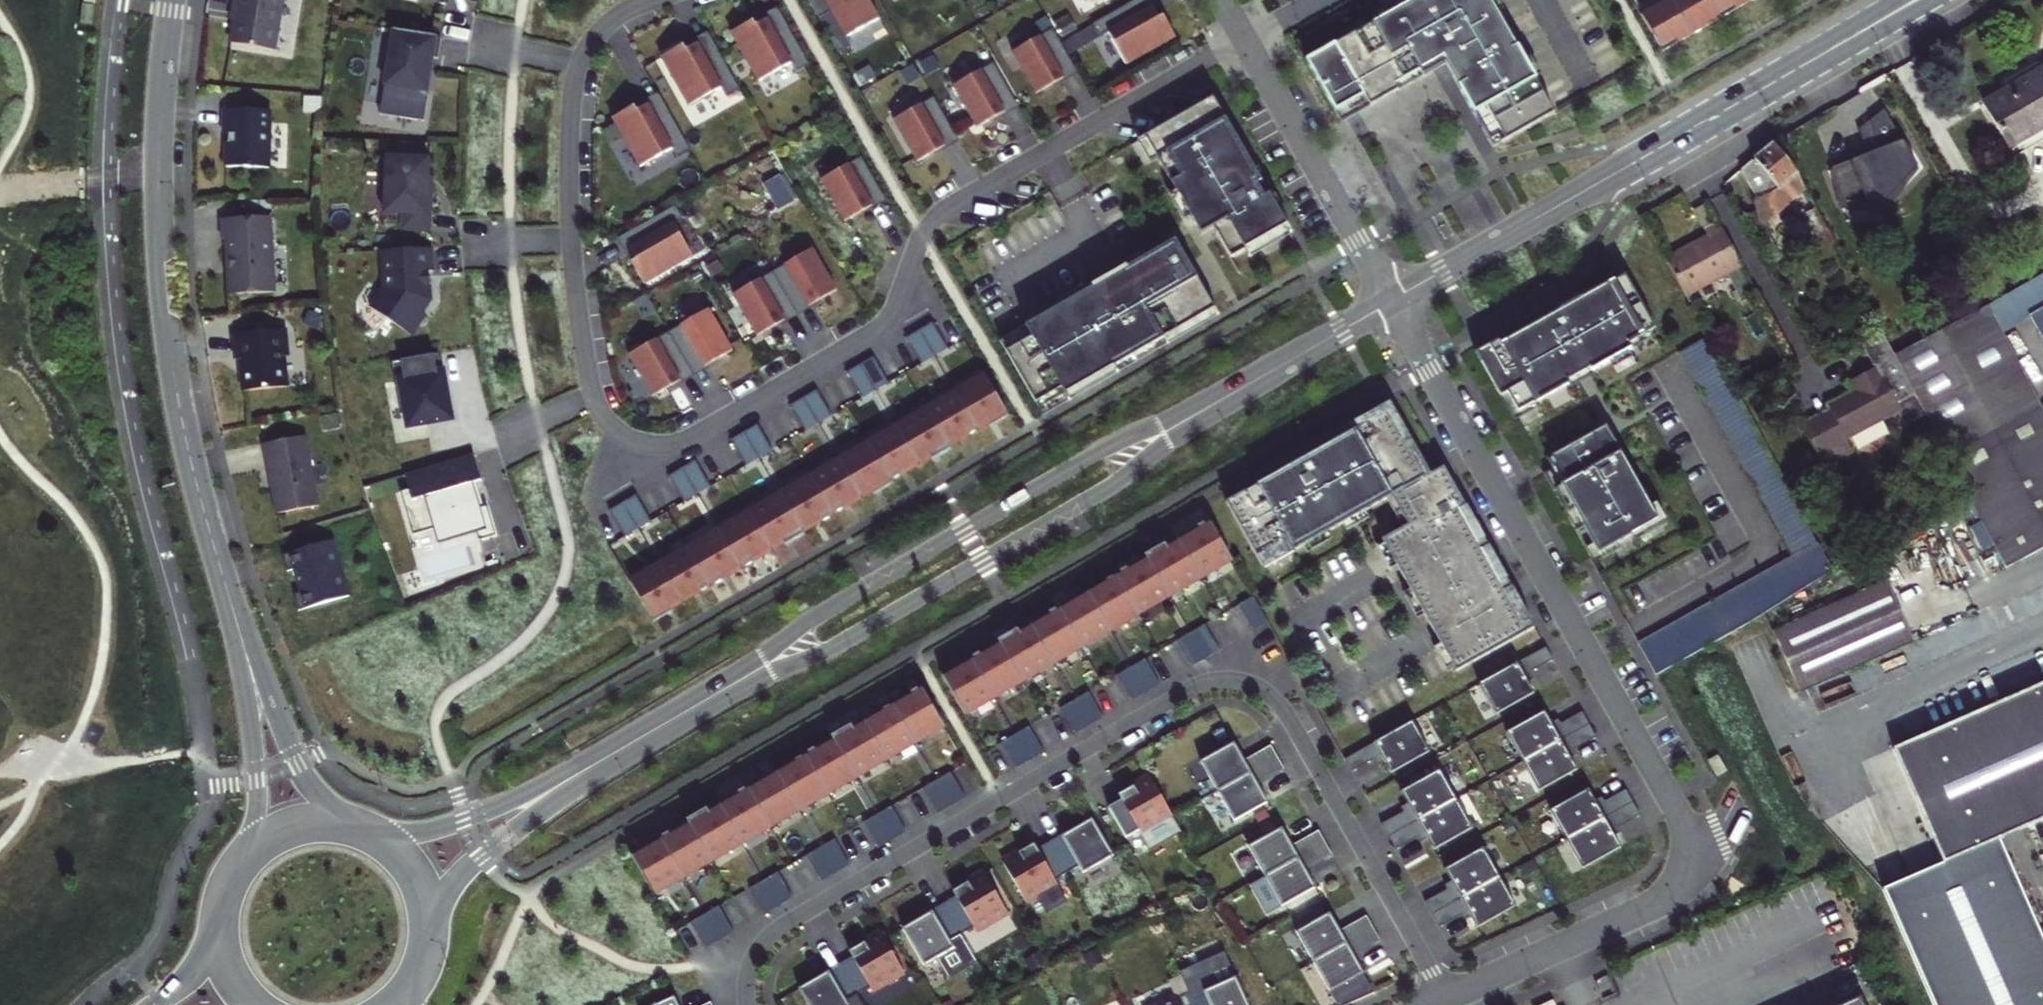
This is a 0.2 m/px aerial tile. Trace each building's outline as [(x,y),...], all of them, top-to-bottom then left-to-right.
[(233,9),(237,9),(232,43),(274,50),(283,0),(235,0),(233,9)] [(818,18),(831,11),(824,0),(808,0),(818,18)] [(869,0),(824,0),(831,11),(818,18),(838,53),(851,46),(846,38),(879,19),(869,0)] [(1155,0),(1136,0),(1129,4),(1135,17),(1152,7),(1159,18),(1163,16),(1155,0)] [(1554,114),(1512,40),(1501,46),(1495,35),(1501,31),(1497,13),(1490,0),(1378,0),(1386,15),(1306,60),(1342,123),(1445,65),(1449,63),(1455,74),(1451,76),(1493,149),(1554,114)] [(1671,0),(1668,0),(1641,15),(1662,52),(1691,35),(1671,0)] [(1710,0),(1671,0),(1691,35),(1720,18),(1710,0)] [(1748,0),(1710,0),(1720,18),(1749,2),(1748,0)] [(1135,17),(1129,4),(1093,24),(1100,37),(1109,33),(1127,65),(1176,38),(1163,16),(1159,18),(1152,7),(1135,17)] [(790,32),(778,10),(755,23),(757,28),(769,22),(778,39),(790,32)] [(1512,40),(1497,13),(1501,31),(1495,35),(1501,46),(1512,40)] [(811,68),(790,32),(778,39),(769,22),(757,28),(755,23),(732,36),(760,85),(793,66),(798,75),(811,68)] [(1074,66),(1053,29),(1012,52),(1036,94),(1064,78),(1061,74),(1074,66)] [(441,37),(393,30),(385,86),(427,93),(433,58),(438,59),(441,37)] [(721,56),(708,34),(685,48),(687,52),(699,46),(709,63),(721,56)] [(709,63),(699,46),(687,52),(685,48),(663,60),(690,109),(723,91),(728,99),(741,92),(721,56),(709,63)] [(1014,101),(993,63),(953,86),(977,128),(1004,112),(1002,108),(1014,101)] [(1455,74),(1449,63),(1445,65),(1451,76),(1455,74)] [(2035,76),(2039,82),(2042,80),(2042,71),(2035,76)] [(1984,106),(2014,158),(2042,141),(2037,133),(2042,130),(2042,80),(2039,82),(2035,76),(1984,106)] [(670,115),(658,93),(634,106),(637,111),(648,104),(658,122),(670,115)] [(955,135),(934,98),(893,121),(917,162),(945,146),(942,142),(955,135)] [(1287,227),(1213,98),(1145,137),(1201,236),(1214,228),(1231,259),(1246,251),(1287,227)] [(690,150),(670,115),(658,122),(648,104),(637,111),(634,106),(612,119),(640,167),(672,149),(677,157),(690,150)] [(271,111),(224,110),(224,129),(228,130),(228,134),(230,134),(229,143),(227,143),(227,168),(270,169),(271,111)] [(1782,154),(1773,143),(1740,170),(1770,221),(1807,191),(1798,173),(1782,154)] [(430,159),(387,157),(384,214),(403,215),(402,231),(431,232),(431,216),(427,216),(430,159)] [(882,194),(861,157),(821,181),(845,222),(872,206),(870,202),(882,194)] [(762,182),(777,209),(795,200),(780,172),(762,182)] [(682,219),(675,206),(639,227),(646,239),(629,249),(636,260),(631,263),(644,285),(692,257),(674,224),(682,219)] [(1815,236),(1827,229),(1816,209),(1804,215),(1815,236)] [(276,293),(272,218),(222,220),(223,241),(227,240),(230,296),(276,293)] [(1685,295),(1741,266),(1719,225),(1705,233),(1708,238),(1666,260),(1685,295)] [(646,239),(639,227),(618,239),(631,263),(636,260),(629,249),(646,239)] [(1287,227),(1246,251),(1250,258),(1291,234),(1287,227)] [(1217,316),(1175,241),(1000,342),(1042,416),(1217,316)] [(433,271),(432,248),(382,252),(384,288),(370,308),(412,336),(426,315),(423,313),(431,301),(429,272),(433,271)] [(837,291),(813,249),(773,272),(794,309),(806,302),(809,307),(837,291)] [(794,309),(773,272),(733,295),(757,337),(785,321),(782,316),(794,309)] [(1988,307),(1895,357),(1925,413),(1982,520),(1971,526),(1983,550),(1994,544),(2006,568),(2042,548),(2042,413),(2001,333),(2029,316),(2042,308),(2042,274),(1988,307)] [(1654,329),(1623,275),(1506,343),(1503,339),(1475,355),(1500,399),(1506,396),(1517,415),(1569,385),(1568,383),(1589,371),(1590,373),(1631,350),(1628,344),(1654,329)] [(2029,316),(2042,342),(2042,308),(2029,316)] [(732,351),(709,309),(669,333),(690,370),(702,362),(705,367),(732,351)] [(947,348),(933,323),(919,330),(934,356),(947,348)] [(289,351),(286,330),(233,335),(236,360),(241,360),(244,392),(287,388),(284,356),(289,351)] [(934,356),(919,330),(906,338),(921,363),(934,356)] [(690,370),(669,333),(629,356),(653,397),(680,381),(678,376),(690,370)] [(1864,345),(1875,368),(1854,379),(1877,422),(1901,410),(1907,422),(1925,413),(1895,357),(1883,335),(1864,345)] [(1816,539),(1709,341),(1679,358),(1786,557),(1816,539)] [(451,419),(440,354),(392,363),(395,382),(400,381),(408,427),(451,419)] [(888,383),(873,357),(860,365),(875,390),(888,383)] [(875,390),(860,365),(847,372),(862,398),(875,390)] [(1008,416),(985,377),(956,393),(978,431),(988,425),(989,427),(1008,416)] [(1877,422),(1854,379),(1849,382),(1853,390),(1856,396),(1830,411),(1831,413),(1822,417),(1843,456),(1852,451),(1846,439),(1877,422)] [(831,416),(816,390),(803,398),(818,423),(831,416)] [(1827,405),(1830,411),(1856,396),(1853,390),(1827,405)] [(978,431),(956,393),(928,410),(950,447),(978,431)] [(818,423),(803,398),(790,405),(805,431),(818,423)] [(1430,477),(1389,406),(1289,463),(1293,469),(1387,415),(1424,481),(1430,477)] [(950,447),(928,410),(897,428),(919,465),(930,458),(932,461),(951,449),(950,447)] [(1424,481),(1387,415),(1293,469),(1280,476),(1260,488),(1227,507),(1264,573),(1392,500),(1408,529),(1383,543),(1436,637),(1457,674),(1534,631),(1517,599),(1513,593),(1443,470),(1430,477),(1424,481)] [(1823,467),(1843,456),(1822,417),(1803,428),(1823,467)] [(772,450),(757,425),(744,432),(759,458),(772,450)] [(919,465),(897,428),(869,444),(890,482),(919,465)] [(1611,437),(1606,428),(1552,459),(1557,468),(1611,437)] [(759,458),(744,432),(731,440),(746,465),(759,458)] [(320,507),(307,437),(265,445),(271,476),(276,478),(277,486),(274,490),(279,515),(320,507)] [(1659,522),(1611,437),(1557,468),(1544,476),(1554,494),(1562,489),(1599,555),(1659,522)] [(890,482),(869,444),(840,461),(862,498),(872,492),(873,495),(892,484),(890,482)] [(481,481),(473,455),(404,475),(408,489),(400,492),(413,536),(434,530),(438,545),(477,534),(479,541),(496,536),(487,506),(480,508),(473,484),(481,481)] [(710,486),(695,461),(682,468),(697,494),(710,486)] [(862,498),(840,461),(812,477),(833,515),(862,498)] [(697,494),(682,468),(669,476),(684,502),(697,494)] [(1280,476),(1276,471),(1257,482),(1260,488),(1280,476)] [(833,515),(812,477),(781,495),(803,533),(833,515)] [(651,521),(636,495),(623,503),(638,529),(651,521)] [(803,533),(781,495),(750,513),(772,551),(783,544),(785,546),(804,535),(803,533)] [(638,529),(623,503),(610,511),(624,536),(638,529)] [(772,551),(750,513),(719,531),(740,569),(772,551)] [(1232,563),(1210,526),(1179,544),(1201,581),(1232,563)] [(740,569),(719,531),(688,549),(710,587),(740,569)] [(1833,571),(1816,539),(1786,557),(1640,646),(1657,677),(1752,623),(1833,571)] [(334,541),(284,556),(288,572),(295,570),(302,593),(295,595),(300,611),(350,597),(334,541)] [(1201,581),(1179,544),(1167,550),(1166,548),(1146,559),(1148,562),(1169,599),(1201,581)] [(710,587),(688,549),(659,566),(681,603),(710,587)] [(1169,599),(1148,562),(1117,579),(1139,617),(1169,599)] [(681,603),(659,566),(630,583),(653,623),(672,612),(671,609),(681,603)] [(1139,617),(1117,579),(1088,596),(1110,634),(1139,617)] [(1772,630),(1800,693),(1896,650),(1915,642),(1887,580),(1772,630)] [(1110,634),(1088,596),(1079,601),(1077,599),(1058,610),(1060,612),(1082,650),(1110,634)] [(1268,625),(1253,599),(1239,608),(1254,634),(1268,625)] [(1082,650),(1060,612),(1031,629),(1053,666),(1082,650)] [(1220,653),(1205,627),(1191,636),(1206,662),(1220,653)] [(1053,666),(1031,629),(1020,635),(1018,633),(999,644),(1000,646),(1022,684),(1053,666)] [(1206,662),(1191,636),(1177,644),(1192,670),(1206,662)] [(1022,684),(1000,646),(972,663),(994,701),(1022,684)] [(1554,662),(1546,649),(1518,665),(1528,682),(1535,678),(1532,674),(1554,662)] [(1161,688),(1145,662),(1131,670),(1147,696),(1161,688)] [(994,701),(972,663),(962,669),(961,666),(941,677),(965,718),(994,701)] [(1518,665),(1480,686),(1497,717),(1535,695),(1528,682),(1518,665)] [(1147,696),(1131,670),(1117,678),(1133,704),(1147,696)] [(1893,749),(1943,864),(1999,840),(2042,820),(2042,683),(1893,749)] [(944,728),(922,691),(893,708),(915,745),(944,728)] [(1104,721),(1089,695),(1075,703),(1090,729),(1104,721)] [(1090,729),(1075,703),(1061,712),(1076,738),(1090,729)] [(915,745),(893,708),(865,724),(886,761),(915,745)] [(1552,725),(1545,713),(1507,735),(1524,764),(1562,743),(1552,725)] [(1590,727),(1583,714),(1562,726),(1559,721),(1552,725),(1562,743),(1590,727)] [(886,761),(865,724),(853,731),(851,729),(832,740),(834,742),(855,779),(886,761)] [(1412,725),(1374,746),(1384,763),(1391,776),(1430,755),(1412,725)] [(1598,739),(1590,727),(1562,743),(1572,760),(1579,756),(1576,752),(1598,739)] [(1045,756),(1030,730),(1015,738),(1031,764),(1045,756)] [(1031,764),(1015,738),(1001,746),(1017,772),(1031,764)] [(855,779),(834,742),(805,758),(827,796),(855,779)] [(1572,760),(1562,743),(1524,764),(1540,793),(1578,772),(1572,760)] [(1218,795),(1252,776),(1244,763),(1235,746),(1201,765),(1218,795)] [(1384,763),(1374,746),(1346,762),(1353,775),(1375,763),(1377,767),(1384,763)] [(1279,761),(1271,747),(1244,763),(1252,776),(1279,761)] [(1728,773),(1719,757),(1709,763),(1718,778),(1728,773)] [(827,796),(805,758),(777,775),(799,812),(827,796)] [(1286,774),(1279,761),(1252,776),(1259,789),(1286,774)] [(1456,802),(1440,773),(1402,795),(1408,806),(1418,824),(1456,802)] [(799,812),(777,775),(767,780),(766,778),(747,789),(748,791),(770,829),(799,812)] [(967,801),(951,775),(937,784),(953,810),(967,801)] [(1259,789),(1252,776),(1218,795),(1235,825),(1269,806),(1259,789)] [(1173,819),(1150,780),(1119,798),(1123,805),(1110,812),(1128,843),(1141,835),(1142,837),(1173,819)] [(953,810),(937,784),(923,792),(938,818),(953,810)] [(770,829),(748,791),(720,807),(742,845),(770,829)] [(1596,803),(1589,791),(1551,813),(1568,842),(1606,820),(1596,803)] [(1634,804),(1627,791),(1605,804),(1603,799),(1596,803),(1606,820),(1634,804)] [(1473,831),(1456,802),(1418,824),(1428,841),(1435,853),(1473,831)] [(1642,817),(1634,804),(1606,820),(1616,838),(1623,834),(1620,829),(1642,817)] [(1418,824),(1408,806),(1402,810),(1404,815),(1383,827),(1390,840),(1418,824)] [(742,845),(720,807),(709,814),(707,811),(687,822),(689,825),(711,863),(742,845)] [(908,836),(892,810),(878,818),(894,844),(908,836)] [(894,844),(878,818),(864,826),(879,852),(894,844)] [(1616,838),(1606,820),(1568,842),(1584,871),(1622,849),(1616,838)] [(1114,859),(1093,822),(1062,840),(1062,839),(1050,846),(1068,877),(1080,870),(1084,877),(1114,859)] [(1428,841),(1418,824),(1390,840),(1397,853),(1419,841),(1421,845),(1428,841)] [(711,863),(689,825),(661,841),(683,879),(711,863)] [(1266,880),(1300,861),(1293,848),(1283,831),(1249,850),(1266,880)] [(1327,846),(1320,833),(1293,848),(1300,861),(1327,846)] [(1933,1004),(2042,1004),(2042,940),(1999,840),(1943,864),(1883,890),(1933,1004)] [(683,879),(661,841),(651,847),(649,844),(630,856),(654,896),(683,879)] [(851,869),(836,843),(822,851),(837,877),(851,869)] [(1038,853),(1035,847),(1003,865),(1026,904),(1057,886),(1056,884),(1068,877),(1050,846),(1038,853)] [(1334,859),(1327,846),(1300,861),(1307,874),(1334,859)] [(837,877),(822,851),(808,859),(823,885),(837,877)] [(1500,880),(1484,851),(1446,872),(1452,884),(1462,902),(1500,880)] [(1307,874),(1300,861),(1266,880),(1283,910),(1317,891),(1307,874)] [(794,902),(779,876),(765,884),(780,910),(794,902)] [(1007,915),(984,876),(953,894),(956,900),(944,907),(962,938),(974,931),(976,933),(1007,915)] [(1517,909),(1500,880),(1462,902),(1472,919),(1479,931),(1517,909)] [(780,910),(765,884),(751,892),(766,918),(780,910)] [(1462,902),(1452,884),(1445,888),(1448,893),(1426,905),(1434,918),(1462,902)] [(1472,919),(1462,902),(1434,918),(1441,930),(1463,918),(1465,923),(1472,919)] [(962,938),(944,907),(933,914),(903,932),(924,969),(954,951),(950,945),(962,938)] [(735,936),(720,910),(706,919),(721,945),(735,936)] [(1314,965),(1348,946),(1341,933),(1331,916),(1297,935),(1314,965)] [(1375,931),(1368,918),(1341,933),(1348,946),(1375,931)] [(721,945),(706,919),(692,927),(707,953),(721,945)] [(1382,944),(1375,931),(1348,946),(1355,959),(1382,944)] [(904,975),(881,936),(850,954),(853,960),(841,967),(859,998),(871,991),(872,993),(904,975)] [(1355,959),(1348,946),(1314,965),(1331,995),(1365,976),(1355,959)] [(841,967),(799,992),(807,1004),(847,1004),(859,998),(841,967)] [(1237,981),(1205,995),(1207,999),(1194,1004),(1195,1004),(1248,1004),(1237,981)]
